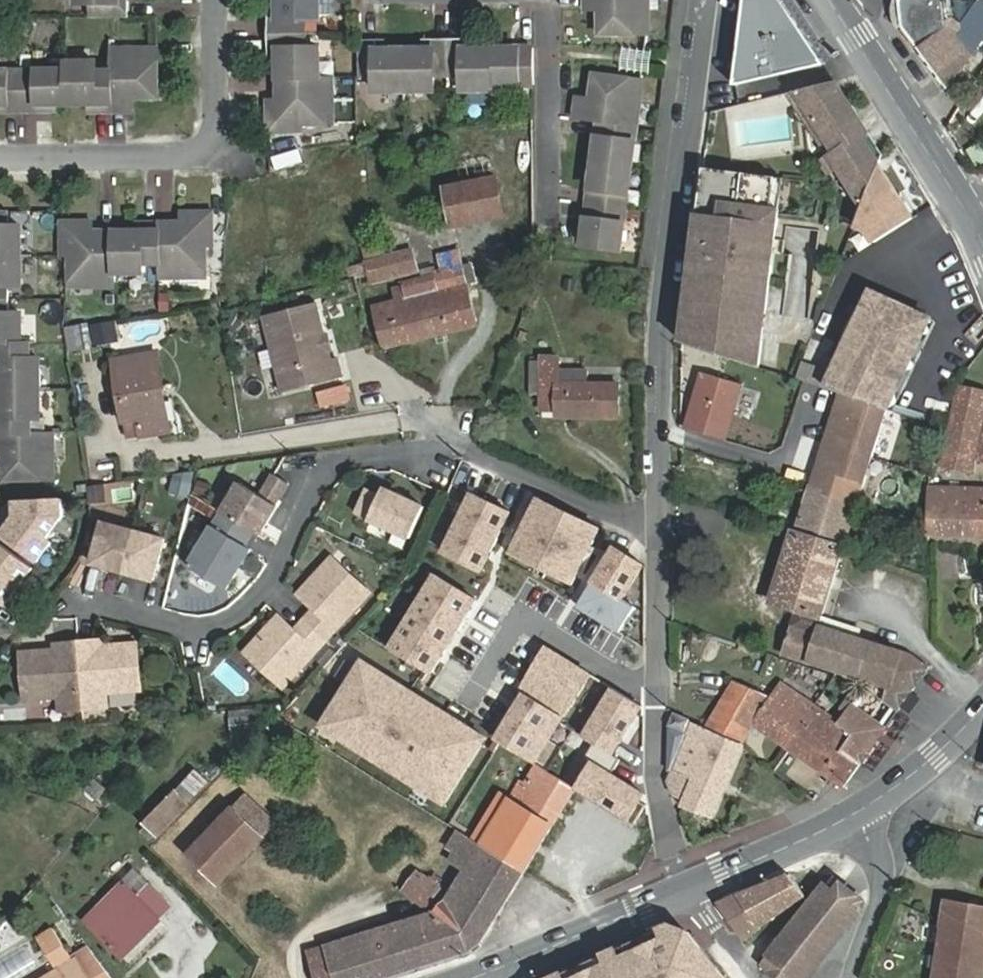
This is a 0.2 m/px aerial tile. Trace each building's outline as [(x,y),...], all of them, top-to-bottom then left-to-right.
[(92,14),(130,13),(130,0),(92,0),(92,14)] [(294,21),(282,21),(282,36),(321,36),(321,22),(332,22),(332,0),(294,0),(294,21)] [(650,0),(589,0),(589,5),(602,6),(602,35),(650,35),(650,0)] [(735,86),(828,66),(785,0),(746,0),(735,86)] [(892,8),(892,18),(893,24),(897,31),(902,28),(900,0),(894,0),(892,8)] [(982,39),(982,0),(979,0),(957,31),(950,25),(946,28),(943,0),(900,0),(902,28),(948,91),(972,54),(982,39)] [(332,79),(332,49),(321,49),(321,36),(282,36),(282,51),(294,51),(295,79),(316,79),(324,79),(332,79)] [(378,72),(378,91),(406,91),(406,54),(378,55),(379,41),(361,41),(362,72),(378,72)] [(406,91),(435,91),(434,75),(449,75),(449,42),(434,42),(434,54),(406,54),(406,91)] [(464,75),(464,94),(492,94),(492,91),(492,54),(465,54),(465,42),(449,42),(449,75),(464,75)] [(160,47),(113,48),(113,71),(114,109),(130,109),(130,96),(160,95),(160,47)] [(492,54),(492,91),(535,90),(535,54),(492,54)] [(99,59),(69,60),(69,70),(69,103),(70,103),(98,103),(98,109),(114,109),(113,71),(100,71),(99,59)] [(69,70),(36,71),(36,110),(70,110),(70,103),(69,103),(69,70)] [(0,71),(0,104),(2,104),(2,111),(36,110),(36,71),(0,71)] [(341,75),(338,92),(354,95),(357,77),(341,75)] [(642,129),(648,83),(597,77),(593,103),(592,107),(581,105),(579,121),(642,129)] [(332,126),(333,91),(323,90),(324,79),(316,79),(295,79),(271,79),(272,132),(284,132),(305,132),(305,126),(332,126)] [(835,85),(789,98),(798,112),(803,109),(813,123),(808,126),(830,160),(821,165),(830,177),(838,172),(863,211),(881,164),(877,162),(869,151),(850,163),(843,152),(863,138),(855,126),(859,123),(835,85)] [(636,170),(642,129),(601,124),(596,165),(636,170)] [(456,162),(458,177),(499,170),(496,155),(456,162)] [(631,212),(636,170),(596,165),(590,207),(631,212)] [(787,185),(707,173),(682,347),(759,370),(787,185)] [(478,183),(486,223),(505,219),(497,179),(478,183)] [(454,230),(486,223),(478,183),(445,190),(454,230)] [(585,250),(625,255),(631,212),(590,207),(585,250)] [(23,256),(22,226),(10,226),(10,212),(0,212),(0,256),(23,256)] [(161,279),(207,279),(207,247),(213,247),(213,215),(183,214),(183,233),(176,233),(176,226),(161,225),(161,262),(161,279)] [(71,288),(117,288),(117,234),(103,234),(103,242),(95,241),(95,223),(65,223),(65,256),(71,256),(71,288)] [(117,275),(147,274),(147,261),(161,262),(161,225),(146,225),(146,234),(117,234),(117,275)] [(385,258),(375,261),(366,263),(371,285),(423,271),(422,266),(417,266),(408,228),(379,234),(385,258)] [(368,237),(375,261),(385,258),(379,234),(368,237)] [(375,308),(387,350),(478,327),(460,253),(440,257),(443,271),(434,274),(436,281),(393,292),(397,303),(375,308)] [(23,256),(0,256),(0,300),(11,300),(11,286),(23,286),(23,256)] [(159,282),(158,274),(119,276),(120,285),(159,282)] [(869,298),(826,391),(841,395),(889,409),(927,325),(869,298)] [(11,300),(0,300),(0,344),(23,343),(24,314),(11,314),(11,300)] [(317,306),(266,319),(285,393),(344,377),(339,360),(332,362),(329,351),(324,348),(323,343),(325,338),(317,306)] [(74,349),(118,337),(113,319),(69,331),(74,349)] [(41,359),(28,359),(28,344),(0,344),(0,360),(1,390),(41,390),(41,359)] [(155,398),(163,396),(157,357),(115,363),(124,424),(138,422),(141,439),(162,435),(155,398)] [(539,411),(557,412),(573,413),(573,419),(619,421),(620,388),(559,385),(560,360),(540,359),(539,411)] [(700,373),(683,428),(723,440),(740,385),(700,373)] [(959,388),(943,462),(975,470),(974,475),(982,477),(982,393),(959,388)] [(41,420),(41,390),(1,390),(1,419),(0,419),(0,435),(29,434),(29,420),(41,420)] [(841,395),(812,487),(828,492),(826,497),(857,508),(889,409),(841,395)] [(169,434),(163,396),(155,398),(162,435),(169,434)] [(54,481),(54,434),(29,434),(0,435),(0,450),(6,450),(6,481),(54,481)] [(241,484),(190,568),(228,591),(237,575),(235,574),(240,564),(243,566),(253,551),(245,547),(254,533),(258,535),(265,524),(268,526),(279,508),(277,506),(290,485),(275,476),(262,497),(241,484)] [(367,487),(358,510),(411,534),(425,503),(384,484),(380,493),(367,487)] [(828,492),(812,487),(797,536),(843,551),(857,508),(826,497),(828,492)] [(929,488),(930,531),(930,534),(982,535),(982,490),(929,488)] [(133,533),(102,525),(91,566),(122,574),(133,533)] [(164,541),(133,533),(122,574),(153,582),(164,541)] [(792,628),(784,653),(840,672),(864,679),(876,645),(819,626),(843,551),(797,536),(793,535),(772,603),(796,612),(792,628)] [(245,655),(283,691),(327,644),(372,597),(333,561),(318,578),(318,584),(314,589),(311,585),(299,598),(314,613),(295,633),(279,619),(267,631),(270,634),(266,639),(260,639),(245,655)] [(772,650),(784,653),(792,628),(780,623),(772,650)] [(64,647),(21,649),(24,696),(58,695),(59,710),(83,709),(107,707),(107,693),(141,691),(139,644),(97,646),(96,640),(64,641),(64,647)] [(632,701),(548,650),(544,648),(527,677),(509,666),(502,676),(500,680),(567,720),(561,729),(600,752),(632,701)] [(736,683),(709,729),(744,744),(755,724),(791,750),(806,729),(801,726),(816,705),(785,683),(773,698),(736,683)] [(791,750),(844,788),(860,765),(872,774),(910,722),(898,714),(885,727),(847,699),(833,718),(816,705),(801,726),(806,729),(791,750)] [(259,710),(232,709),(231,737),(259,738),(259,710)] [(712,820),(744,744),(709,729),(677,715),(672,731),(670,773),(674,774),(671,782),(677,797),(690,803),(687,809),(712,820)] [(576,790),(559,780),(538,767),(527,786),(522,783),(512,800),(502,795),(475,841),(527,872),(576,790)] [(196,771),(175,794),(188,807),(210,783),(196,771)] [(559,780),(576,790),(580,780),(565,771),(559,780)] [(98,800),(109,787),(95,776),(85,790),(98,800)] [(188,807),(175,794),(148,822),(161,836),(188,807)] [(172,861),(183,849),(222,885),(276,826),(245,798),(208,838),(187,819),(159,848),(172,861)] [(460,832),(453,847),(459,852),(453,862),(467,869),(442,912),(310,953),(317,977),(388,977),(480,950),(527,872),(475,841),(460,832)] [(444,888),(419,873),(408,890),(434,905),(444,888)] [(740,899),(762,929),(806,897),(792,877),(740,899)] [(863,907),(866,901),(833,878),(766,968),(773,973),(771,977),(772,977),(809,977),(863,907)] [(126,960),(174,908),(151,887),(138,899),(124,886),(88,925),(126,960)] [(721,907),(744,941),(762,929),(740,899),(721,907)] [(948,904),(937,977),(982,977),(982,909),(948,904)] [(719,973),(710,977),(700,955),(704,953),(692,937),(675,929),(666,933),(669,939),(655,945),(652,939),(630,948),(634,957),(619,963),(604,969),(601,961),(568,975),(569,977),(723,977),(719,973)] [(666,933),(652,939),(655,945),(669,939),(666,933)] [(630,948),(615,954),(619,963),(634,957),(630,948)] [(719,973),(704,953),(700,955),(710,977),(719,973)] [(78,962),(51,977),(87,977),(78,962)]
